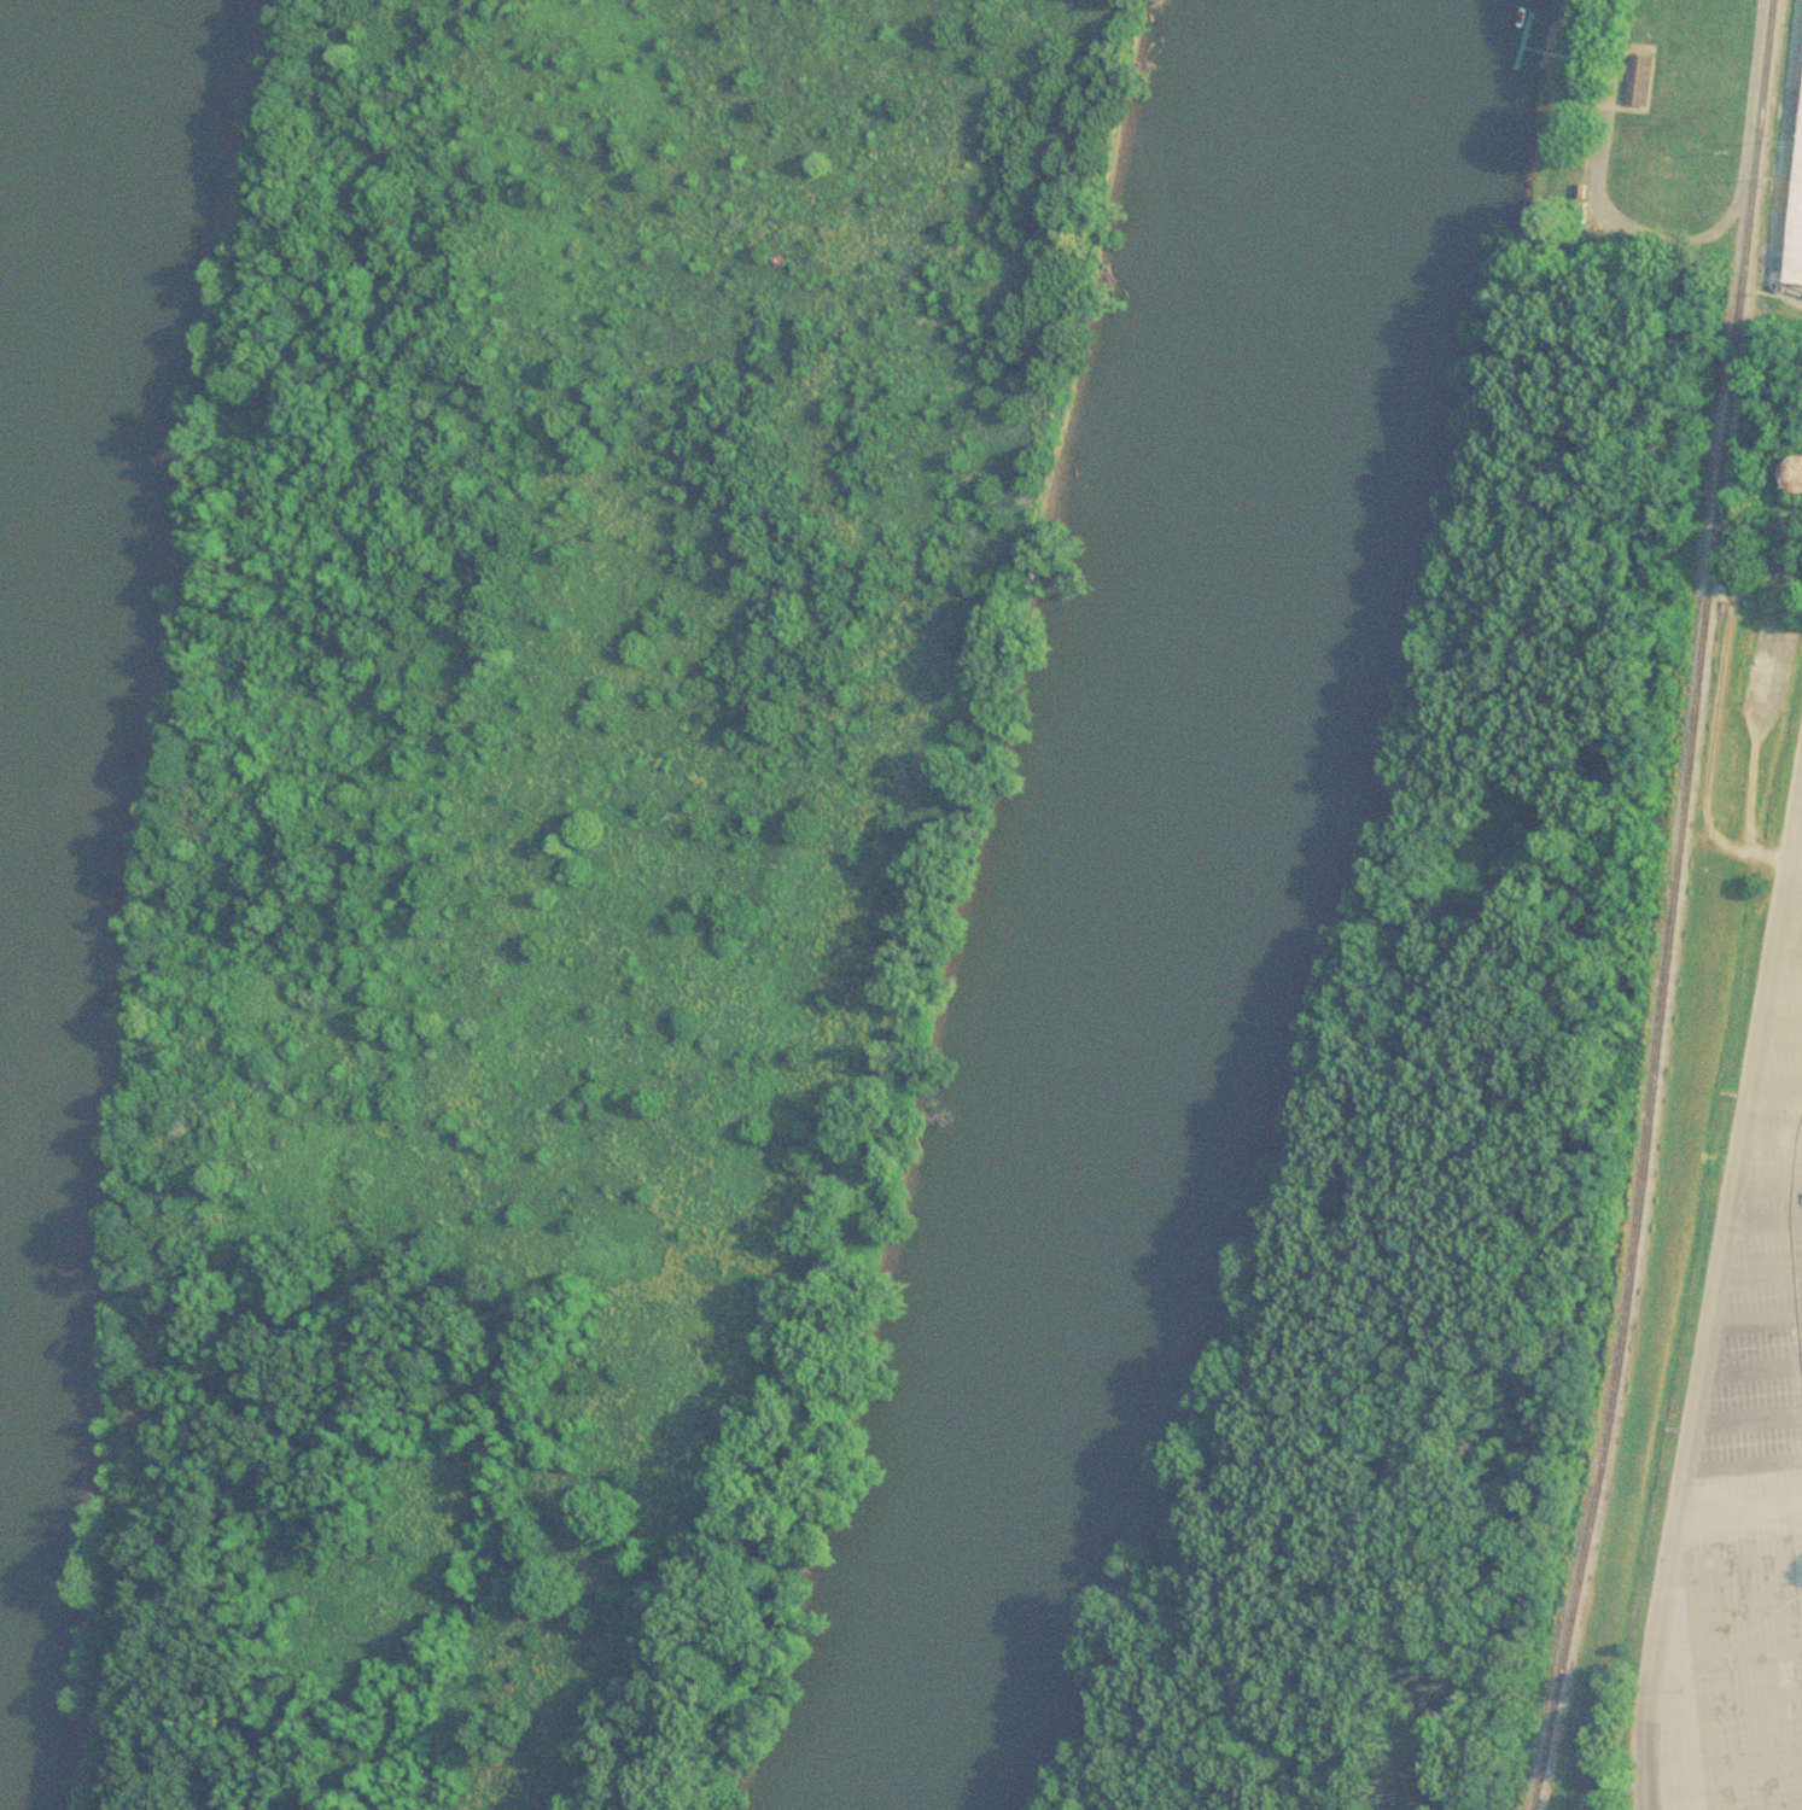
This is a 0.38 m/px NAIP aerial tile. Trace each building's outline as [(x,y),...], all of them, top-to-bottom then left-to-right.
[(1774,268),(1801,30),(1801,271),(1774,268)] [(1790,495),(1801,493),(1801,458),(1784,461),(1790,495)]
